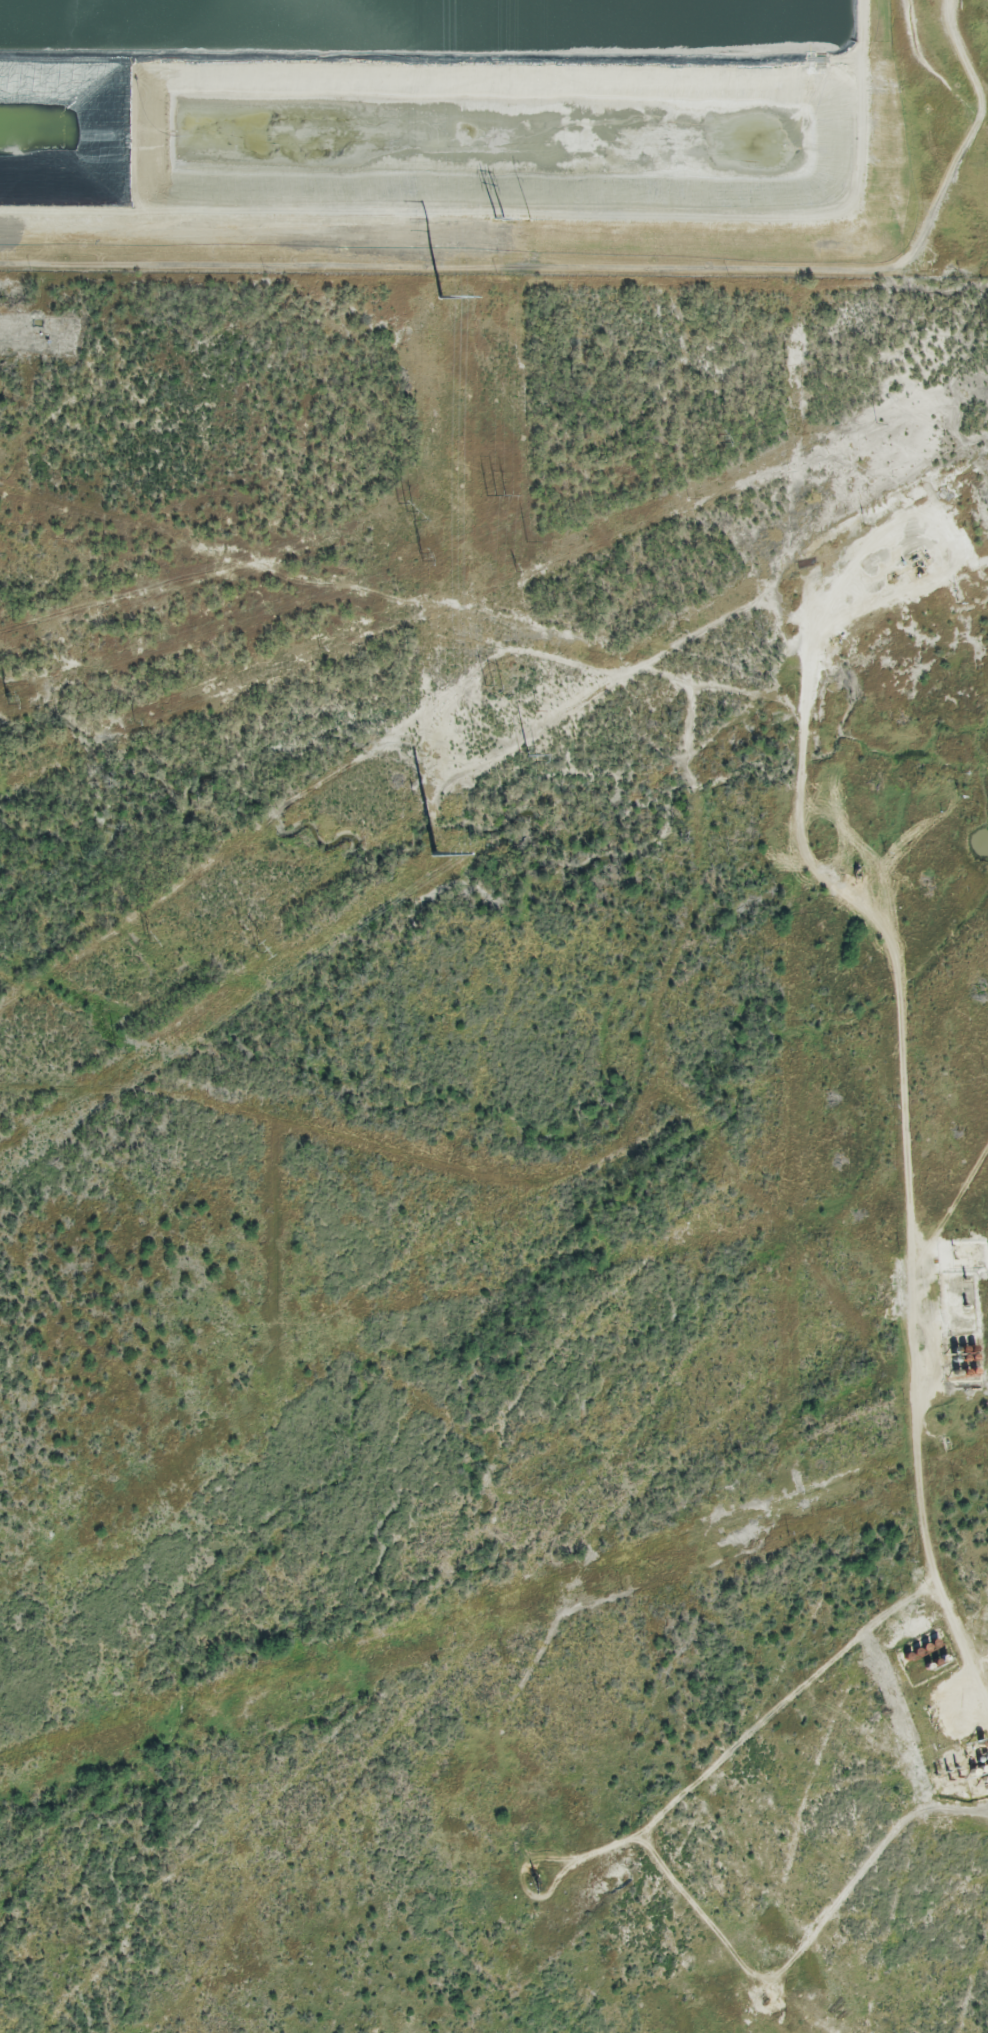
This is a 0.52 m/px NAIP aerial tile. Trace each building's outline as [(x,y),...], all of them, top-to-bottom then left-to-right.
[(974,1618),(980,1635),(987,1632),(987,1613),(974,1618)]
